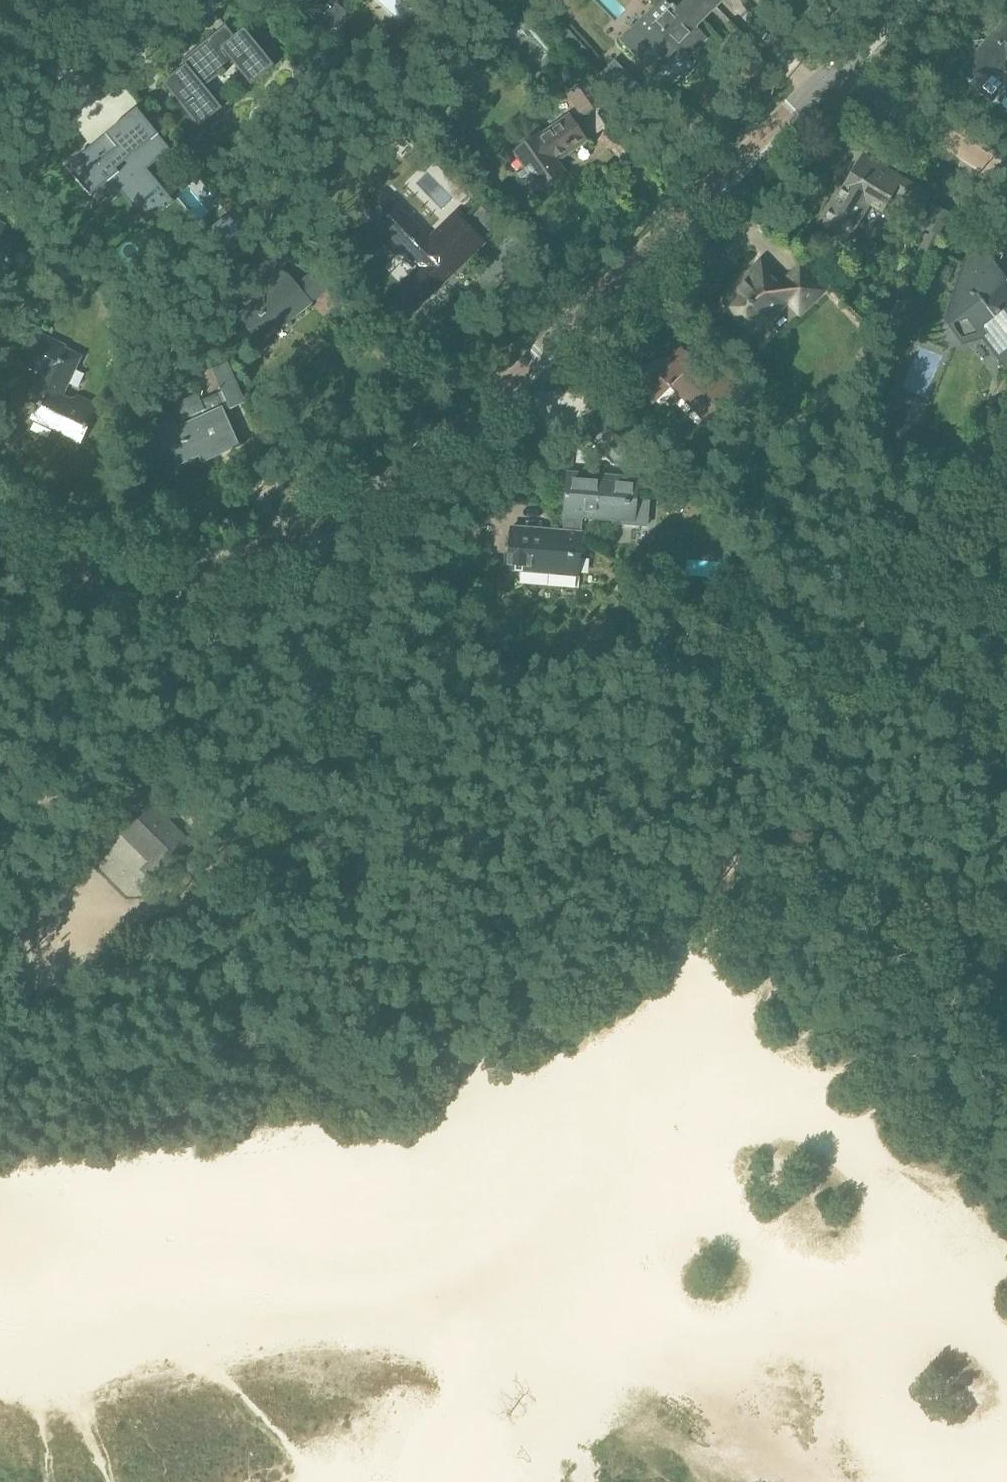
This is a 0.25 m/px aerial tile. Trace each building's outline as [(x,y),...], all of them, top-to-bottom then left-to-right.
[(320,20),(331,30),(339,29),(348,18),(347,12),(336,2),(338,0),(297,0),(320,20)] [(620,39),(653,73),(678,50),(686,58),(706,38),(695,26),(716,6),(711,0),(680,0),(673,7),(672,8),(654,25),(645,15),(620,39)] [(1006,83),(1006,25),(1004,22),(959,74),(991,102),(1006,83)] [(221,29),(182,60),(185,65),(163,83),(199,127),(223,108),(206,87),(220,75),(221,77),(227,72),(225,71),(234,64),(251,85),(275,66),(245,28),(230,41),(221,29)] [(631,77),(615,60),(598,77),(614,94),(631,77)] [(565,82),(578,77),(572,63),(560,68),(565,82)] [(585,80),(566,94),(582,115),(600,101),(585,80)] [(513,150),(526,169),(518,175),(529,192),(537,186),(561,171),(555,161),(584,141),(572,122),(568,116),(539,135),(538,134),(513,150)] [(89,150),(73,163),(95,191),(91,194),(102,208),(122,191),(124,190),(125,191),(133,201),(156,182),(143,166),(154,157),(155,159),(167,148),(170,151),(171,150),(147,120),(145,121),(149,126),(129,143),(116,128),(100,141),(103,145),(92,154),(89,150)] [(871,206),(880,212),(893,192),(903,198),(901,202),(919,213),(930,197),(914,187),(888,170),(863,154),(857,163),(844,185),(841,183),(817,220),(840,235),(849,241),(863,220),(851,213),(860,199),(871,206)] [(420,267),(396,291),(415,310),(482,243),(454,214),(424,244),(416,236),(420,232),(389,200),(371,218),(420,267)] [(947,216),(932,209),(922,232),(930,235),(928,238),(924,237),(917,253),(931,260),(941,238),(938,237),(947,216)] [(960,218),(955,231),(966,236),(972,223),(960,218)] [(3,281),(12,262),(7,259),(13,248),(0,242),(0,280),(3,281)] [(989,284),(995,269),(978,247),(946,318),(961,337),(987,329),(1006,355),(1006,307),(1005,305),(1006,304),(1006,292),(998,295),(989,284)] [(318,268),(295,287),(279,268),(288,261),(280,252),(259,268),(274,287),(237,317),(256,340),(278,323),(276,321),(281,316),(286,323),(309,305),(308,303),(331,284),(318,268)] [(742,279),(720,299),(724,303),(753,334),(787,302),(799,315),(805,310),(824,292),(800,267),(782,284),(761,261),(742,279)] [(62,397),(75,370),(66,365),(72,352),(64,348),(65,346),(33,331),(18,361),(39,371),(29,392),(42,398),(31,421),(78,444),(98,404),(80,396),(73,399),(71,402),(62,397)] [(731,371),(714,387),(678,349),(667,360),(664,357),(635,373),(640,382),(636,387),(653,404),(669,389),(703,424),(726,402),(737,413),(755,395),(731,371)] [(12,368),(0,362),(0,376),(7,379),(12,368)] [(226,362),(212,369),(230,409),(245,403),(226,362)] [(161,429),(154,432),(164,453),(168,451),(176,468),(204,455),(203,453),(211,450),(214,458),(239,447),(221,409),(210,414),(208,409),(210,408),(203,393),(154,416),(161,429)] [(643,440),(619,416),(605,430),(628,454),(643,440)] [(989,483),(1000,490),(1006,478),(1006,475),(998,469),(989,483)] [(567,474),(563,517),(580,518),(611,521),(611,525),(645,528),(647,502),(634,501),(636,480),(567,474)] [(580,518),(563,517),(562,533),(511,528),(507,571),(575,577),(577,555),(580,555),(583,552),(583,548),(581,545),(578,543),(580,518)] [(147,868),(162,883),(194,850),(150,807),(126,832),(155,860),(147,868)]
